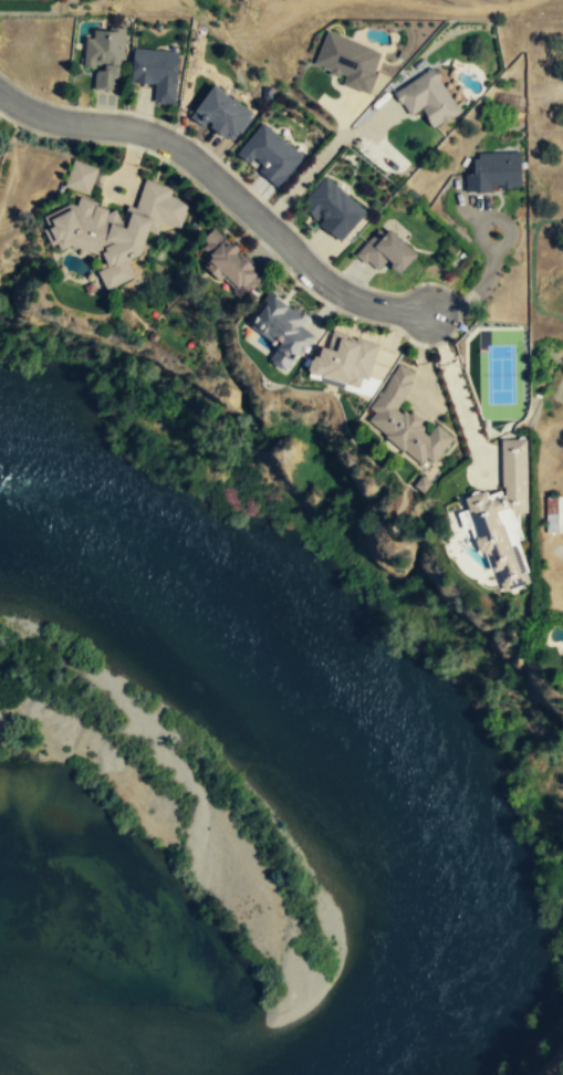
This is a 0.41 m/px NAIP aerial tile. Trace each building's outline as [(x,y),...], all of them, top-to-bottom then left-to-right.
[(385,53),(327,30),(312,69),(369,93),(385,53)] [(94,31),(94,39),(83,40),(84,69),(94,67),(95,91),(123,91),(122,31),(94,31)] [(134,50),(131,82),(155,84),(154,103),(175,104),(178,53),(134,50)] [(460,111),(431,66),(393,92),(409,117),(420,109),(432,128),(460,111)] [(212,86),(191,117),(231,144),(252,113),(212,86)] [(281,188),(304,155),(262,126),(240,159),(281,188)] [(520,190),(519,154),(475,155),(476,174),(465,174),(465,192),(520,190)] [(88,196),(98,170),(74,161),(65,188),(88,196)] [(367,210),(325,176),(299,208),(342,242),(367,210)] [(49,242),(102,257),(104,262),(100,276),(104,286),(108,289),(134,279),(127,261),(142,255),(150,221),(174,227),(181,225),(187,202),(174,199),(169,188),(148,182),(143,185),(136,208),(123,213),(79,201),(77,203),(42,218),(45,227),(44,232),(49,242)] [(399,275),(417,254),(382,223),(355,254),(377,273),(385,262),(399,275)] [(247,294),(262,269),(209,234),(192,260),(247,294)] [(282,344),(275,358),(284,362),(288,355),(295,359),(307,334),(300,331),(307,315),(267,296),(251,330),(282,344)] [(378,345),(325,332),(313,378),(366,392),(378,345)] [(361,421),(430,470),(452,437),(435,425),(432,429),(398,405),(418,376),(400,364),(361,421)] [(526,439),(501,439),(501,487),(504,488),(504,495),(502,497),(500,491),(488,495),(487,491),(463,499),(477,536),(475,542),(479,553),(482,552),(483,554),(487,554),(493,573),(496,572),(503,593),(530,583),(525,573),(528,572),(518,541),(523,539),(518,526),(518,513),(526,513),(526,439)] [(422,494),(431,484),(421,475),(412,486),(422,494)] [(544,534),(562,534),(562,498),(544,498),(544,534)]
